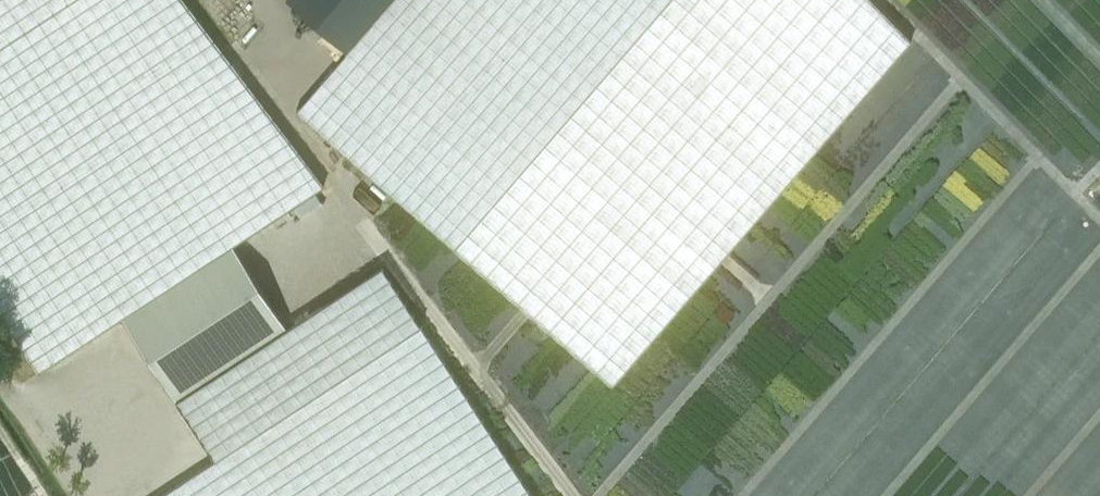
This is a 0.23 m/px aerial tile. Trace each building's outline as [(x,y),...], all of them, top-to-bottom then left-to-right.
[(323,187),(182,0),(0,0),(0,314),(39,373),(122,318),(176,399),(286,327),(233,246),(323,187)] [(286,1),(348,53),(352,57),(402,0),(287,0),(286,1)] [(348,53),(294,112),(453,248),(612,386),(911,42),(869,0),(402,0),(352,57),(348,53)] [(154,495),(528,495),(380,267),(175,399),(213,458),(154,495)]
